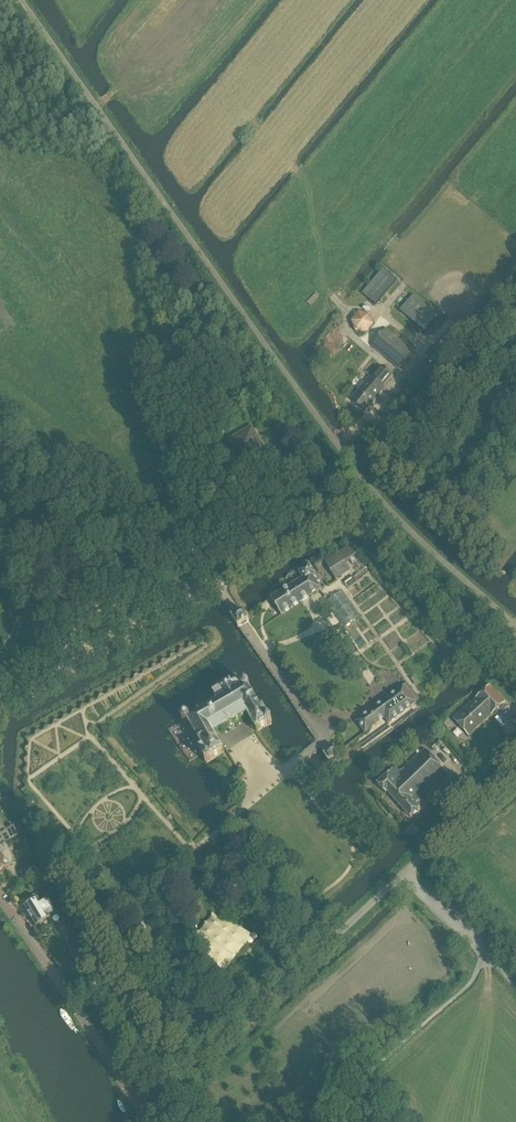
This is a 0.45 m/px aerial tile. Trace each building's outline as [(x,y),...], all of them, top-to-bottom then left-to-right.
[(384,269),(362,294),(375,305),(397,280),(384,269)] [(413,295),(399,311),(425,333),(438,317),(413,295)] [(373,325),(370,315),(359,313),(352,321),(355,332),(366,334),(373,325)] [(437,344),(445,351),(460,332),(453,326),(437,344)] [(386,329),(371,346),(399,370),(414,353),(386,329)] [(370,377),(351,400),(365,412),(384,389),(382,387),(392,375),(381,366),(371,378),(370,377)] [(256,411),(251,415),(253,419),(259,416),(256,411)] [(243,455),(241,461),(241,463),(243,467),(266,453),(251,427),(227,440),(230,444),(238,446),(243,455)] [(348,547),(324,561),(335,580),(350,571),(345,563),(357,556),(348,547)] [(293,583),(304,600),(321,589),(316,582),(320,579),(310,564),(300,571),(304,577),(293,583)] [(304,600),(293,583),(270,598),(281,615),(304,600)] [(343,591),(327,601),(343,626),(359,615),(343,591)] [(244,623),(249,620),(242,610),(238,613),(231,617),(238,627),(244,623)] [(346,667),(342,660),(334,666),(339,672),(346,667)] [(257,732),(264,727),(272,723),(263,708),(261,710),(247,685),(247,684),(247,681),(244,679),(242,681),(240,684),(239,683),(233,686),(231,683),(219,690),(219,691),(213,694),(218,702),(190,718),(189,716),(186,715),(183,717),(182,720),(184,722),(187,723),(188,723),(203,747),(199,749),(202,754),(206,762),(220,754),(224,752),(215,735),(227,728),(227,729),(236,724),(236,723),(248,717),(257,732)] [(414,692),(408,683),(357,721),(365,732),(385,718),(389,723),(416,703),(410,695),(414,692)] [(490,686),(453,719),(468,736),(491,715),(505,703),(490,686)] [(338,753),(336,750),(333,746),(324,753),(328,761),(338,753)] [(410,818),(419,809),(415,805),(421,800),(419,798),(446,773),(424,749),(399,773),(397,770),(395,772),(393,770),(377,784),(385,794),(387,792),(396,802),(395,802),(402,808),(410,818)] [(17,837),(12,827),(4,831),(0,824),(0,847),(17,837)] [(0,847),(0,871),(7,866),(15,862),(5,845),(0,847)] [(29,866),(19,871),(23,878),(33,872),(29,866)] [(41,904),(38,899),(37,899),(35,896),(29,900),(31,903),(24,907),(24,908),(25,908),(28,914),(27,914),(30,919),(31,919),(34,924),(34,925),(35,925),(35,926),(49,918),(48,917),(54,913),(47,901),(41,904)] [(229,937),(223,931),(217,938),(224,944),(229,937)] [(309,1080),(294,1093),(300,1099),(314,1086),(309,1080)]
